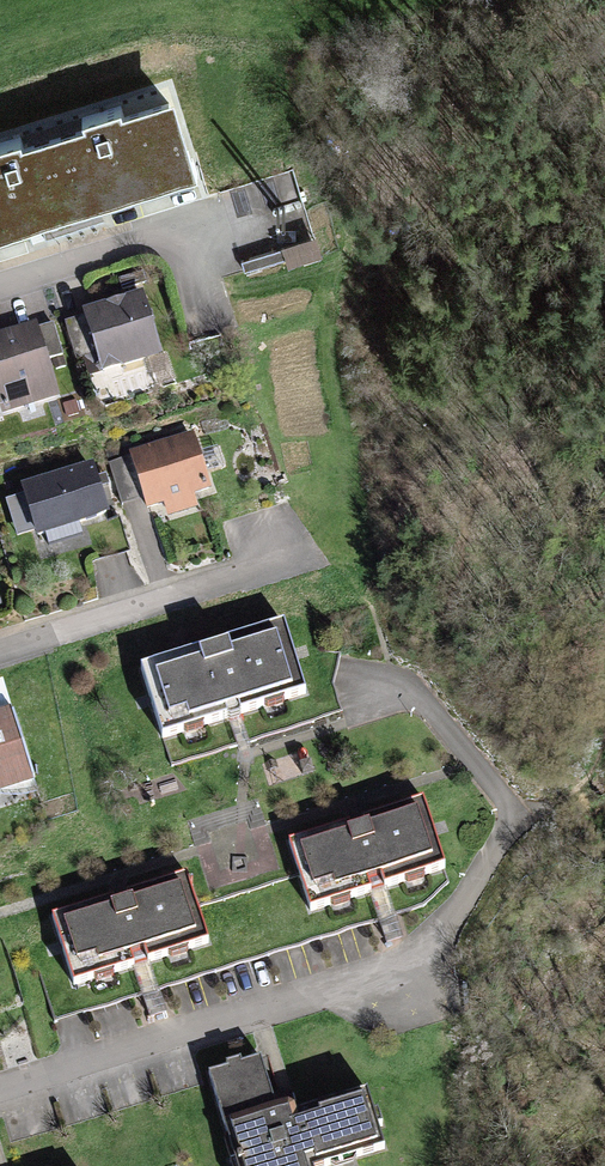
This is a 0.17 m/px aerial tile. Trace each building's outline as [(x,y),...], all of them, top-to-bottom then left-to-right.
[(196,101),(0,171),(22,233),(218,163),(196,101)] [(151,298),(93,317),(113,374),(171,354),(151,298)] [(0,334),(0,391),(4,404),(59,387),(39,322),(0,334)] [(194,434),(133,457),(155,512),(215,489),(194,434)] [(98,468),(32,484),(45,541),(112,525),(98,468)] [(281,620),(143,661),(162,724),(300,683),(281,620)] [(36,770),(13,700),(2,703),(0,696),(0,782),(36,770)] [(420,799),(293,838),(312,898),(439,858),(420,799)] [(184,874),(56,913),(75,973),(203,933),(184,874)] [(243,1089),(264,1165),(396,1165),(404,1164),(390,1112),(313,1134),(297,1074),(243,1089)]
